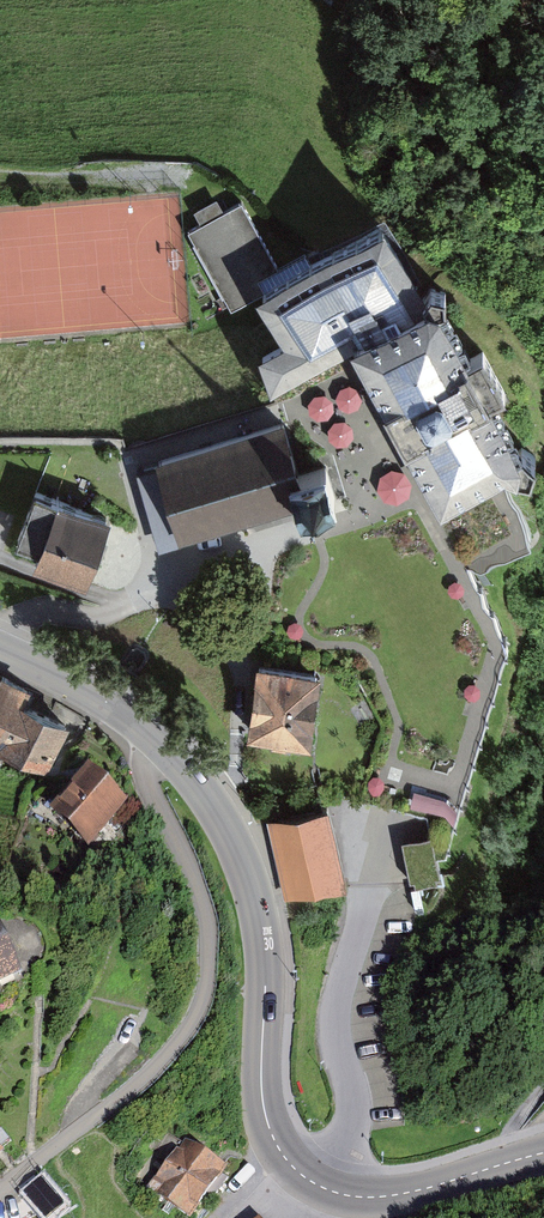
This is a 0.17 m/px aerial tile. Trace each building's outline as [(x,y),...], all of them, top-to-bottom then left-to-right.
[(202,230),(242,306),(277,288),(306,343),(277,359),(292,389),(378,345),(464,510),(543,469),(543,440),(469,297),(445,310),(400,224),(298,277),(258,201),(202,230)] [(303,422),(171,462),(174,472),(193,538),(315,501),(320,517),(357,505),(346,470),(319,478),(303,422)] [(193,538),(174,472),(150,478),(171,553),(183,549),(195,546),(193,538)] [(108,522),(36,495),(14,553),(39,562),(36,569),(84,587),(108,522)] [(315,682),(257,675),(252,720),(249,742),(307,748),(315,682)] [(10,692),(0,714),(0,743),(55,769),(76,723),(10,692)] [(143,810),(110,775),(71,812),(105,847),(143,810)] [(325,814),(268,826),(284,898),(340,886),(325,814)] [(429,841),(402,844),(407,884),(434,881),(429,841)] [(18,965),(0,928),(0,974),(18,965)] [(0,1136),(0,1170),(17,1157),(0,1136)] [(187,1215),(223,1165),(188,1141),(153,1192),(187,1215)]
